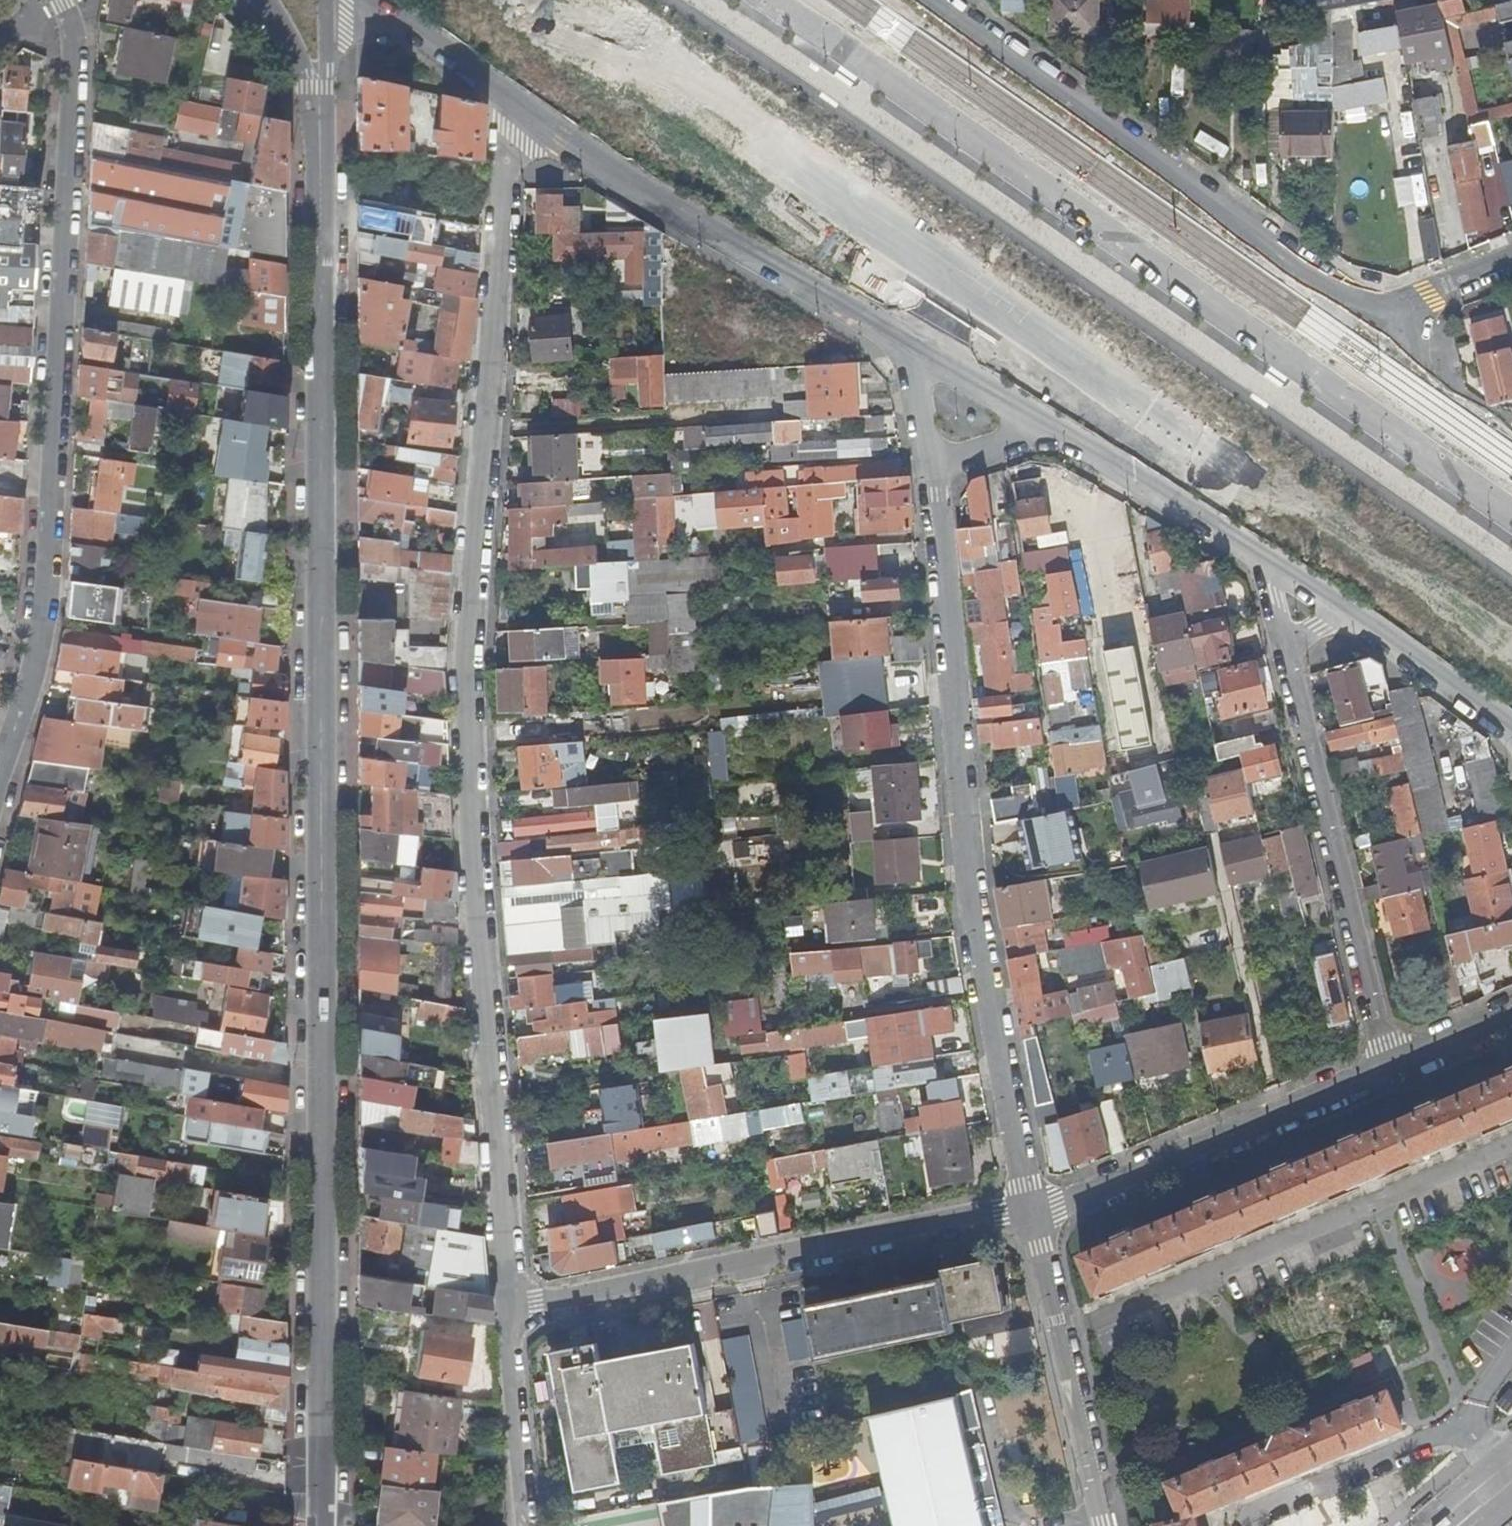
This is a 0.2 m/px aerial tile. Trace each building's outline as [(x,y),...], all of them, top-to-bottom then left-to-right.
[(108,19),(126,23),(131,0),(112,0),(108,19)] [(1037,11),(1037,0),(1004,0),(1004,11),(1037,11)] [(1067,33),(1068,0),(1053,0),(1053,33),(1067,33)] [(1067,33),(1100,33),(1100,0),(1068,0),(1067,33)] [(1144,23),(1144,35),(1174,35),(1191,35),(1191,0),(1166,0),(1166,1),(1149,0),(1148,24),(1144,23)] [(1307,15),(1318,13),(1332,10),(1357,6),(1357,0),(1307,0),(1307,15)] [(1404,47),(1396,11),(1394,0),(1388,0),(1357,6),(1332,10),(1335,32),(1335,66),(1335,109),(1377,101),(1386,87),(1384,78),(1365,82),(1362,61),(1356,61),(1352,22),(1382,17),(1385,30),(1360,34),(1362,55),(1404,47)] [(1440,6),(1443,18),(1464,13),(1461,0),(1439,0),(1440,6)] [(1502,7),(1500,7),(1499,6),(1444,19),(1456,69),(1457,72),(1467,70),(1457,28),(1502,18),(1504,24),(1511,23),(1511,4),(1502,7)] [(1438,72),(1456,69),(1444,19),(1443,18),(1440,6),(1413,11),(1412,8),(1396,11),(1404,47),(1407,63),(1435,58),(1438,72)] [(1324,66),(1335,66),(1335,32),(1332,10),(1318,13),(1321,56),(1324,56),(1324,66)] [(1231,28),(1231,64),(1250,64),(1250,41),(1250,31),(1250,25),(1231,28)] [(161,87),(173,38),(126,28),(116,76),(161,87)] [(1250,31),(1250,41),(1266,41),(1266,31),(1250,31)] [(1288,96),(1289,66),(1286,66),(1286,52),(1270,52),(1269,95),(1288,96)] [(231,62),(224,97),(219,97),(218,101),(259,110),(264,86),(253,83),(256,67),(231,62)] [(3,67),(0,108),(0,111),(24,113),(27,68),(3,67)] [(1478,113),(1467,70),(1457,72),(1470,126),(1489,122),(1511,117),(1511,106),(1478,113)] [(207,76),(206,82),(212,83),(213,77),(215,78),(215,76),(205,74),(205,76),(207,76)] [(358,78),(358,152),(403,151),(413,153),(414,143),(402,143),(402,114),(407,114),(407,107),(402,107),(402,88),(358,78)] [(438,144),(437,156),(478,163),(481,105),(441,97),(439,130),(434,131),(433,135),(433,144),(438,144)] [(1439,97),(1415,102),(1422,138),(1445,133),(1439,97)] [(180,101),(175,129),(230,140),(235,112),(196,104),(180,101)] [(1285,175),(1335,175),(1335,109),(1284,110),(1285,175)] [(32,113),(24,113),(0,111),(0,184),(18,186),(22,134),(31,134),(32,113)] [(198,157),(195,173),(283,191),(283,122),(242,113),(236,141),(247,143),(257,145),(251,169),(243,167),(244,166),(243,166),(198,157)] [(1491,145),(1495,144),(1489,122),(1470,126),(1474,143),(1462,145),(1448,147),(1465,233),(1487,228),(1478,180),(1480,170),(1475,150),(1479,149),(1481,155),(1493,151),(1491,145)] [(134,138),(135,132),(93,125),(91,153),(125,159),(127,137),(134,138)] [(164,138),(135,132),(134,138),(127,137),(125,159),(158,166),(161,150),(164,138)] [(257,145),(247,143),(243,166),(244,166),(243,167),(251,169),(257,145)] [(161,150),(158,166),(195,173),(198,157),(161,150)] [(158,166),(125,159),(91,153),(87,224),(157,236),(227,247),(284,257),(283,191),(195,173),(158,166)] [(1502,167),(1511,205),(1511,164),(1502,167)] [(1393,177),(1396,207),(1426,203),(1423,174),(1393,177)] [(38,213),(40,187),(18,186),(0,184),(0,382),(10,383),(29,384),(33,314),(37,245),(14,245),(17,211),(38,213)] [(541,195),(541,236),(558,235),(579,235),(579,209),(564,210),(564,196),(564,195),(541,195)] [(564,196),(564,210),(579,209),(579,196),(564,196)] [(607,200),(608,233),(651,232),(652,226),(607,200)] [(442,248),(446,222),(361,206),(358,206),(358,228),(395,234),(395,228),(409,230),(407,236),(406,241),(442,248)] [(1415,218),(1420,260),(1438,257),(1433,216),(1415,218)] [(446,222),(442,248),(448,249),(478,255),(480,229),(474,228),(446,222)] [(156,242),(157,236),(87,224),(87,230),(156,242)] [(395,228),(395,234),(407,236),(409,230),(395,228)] [(156,242),(87,230),(85,264),(89,265),(118,270),(178,280),(222,287),(224,270),(227,249),(227,247),(157,236),(156,242)] [(579,235),(558,235),(559,260),(628,258),(628,283),(645,283),(645,308),(661,307),(661,232),(651,232),(608,233),(579,235)] [(661,232),(663,300),(774,298),(661,232)] [(405,250),(402,261),(416,263),(425,265),(438,267),(442,248),(406,241),(358,233),(358,253),(392,259),(394,248),(405,250)] [(227,249),(283,258),(284,257),(227,247),(227,249)] [(394,248),(392,259),(402,261),(405,250),(394,248)] [(452,255),(452,270),(477,274),(478,255),(448,249),(447,254),(452,255)] [(249,270),(224,270),(222,287),(237,289),(248,291),(284,297),(284,265),(248,258),(249,270)] [(374,278),(412,284),(416,266),(377,259),(374,278)] [(416,263),(416,266),(412,284),(422,285),(425,265),(416,263)] [(435,283),(433,292),(466,298),(471,274),(438,269),(435,283)] [(467,361),(475,300),(466,298),(433,292),(427,291),(358,279),(358,344),(400,351),(458,360),(467,361)] [(621,283),(621,292),(622,308),(645,308),(645,283),(628,283),(621,283)] [(573,291),(574,309),(608,308),(607,290),(573,291)] [(245,325),(284,331),(284,297),(248,291),(245,325)] [(608,292),(609,308),(622,308),(621,292),(608,292)] [(534,321),(536,361),(572,359),(570,319),(534,321)] [(1473,327),(1480,359),(1511,351),(1504,319),(1473,327)] [(123,341),(124,336),(82,329),(80,356),(110,360),(114,340),(123,341)] [(761,360),(759,332),(664,335),(664,336),(664,358),(665,376),(666,376),(761,371),(761,360)] [(652,336),(654,358),(664,358),(664,336),(652,336)] [(122,361),(120,371),(138,374),(148,376),(154,341),(133,337),(130,360),(124,359),(122,361)] [(400,351),(397,381),(423,385),(452,390),(458,360),(400,351)] [(1492,407),(1511,402),(1511,352),(1511,351),(1480,359),(1492,407)] [(276,377),(279,362),(224,352),(218,387),(219,388),(243,391),(284,398),(284,378),(276,377)] [(614,360),(614,381),(641,380),(643,408),(666,406),(665,376),(664,358),(654,358),(614,360)] [(120,371),(80,365),(78,397),(91,399),(125,405),(134,406),(182,414),(194,416),(199,384),(169,379),(165,400),(135,395),(138,374),(120,371)] [(858,399),(856,365),(809,368),(811,402),(858,399)] [(770,397),(768,370),(761,371),(666,376),(667,404),(770,397)] [(420,402),(423,385),(397,381),(358,374),(358,442),(377,444),(377,431),(375,431),(378,413),(384,413),(384,409),(380,408),(380,403),(406,407),(411,405),(407,441),(448,446),(451,406),(420,402)] [(6,420),(10,383),(0,382),(0,420),(6,420)] [(228,412),(226,421),(267,427),(284,430),(284,398),(243,391),(240,414),(228,412)] [(77,431),(76,437),(102,441),(106,415),(123,417),(125,405),(91,399),(88,424),(77,423),(77,431)] [(858,399),(811,402),(784,404),(786,422),(800,421),(860,417),(858,399)] [(542,404),(543,418),(572,417),(572,401),(542,404)] [(125,405),(123,417),(132,418),(134,406),(125,405)] [(134,406),(132,418),(128,450),(148,453),(152,421),(180,426),(182,414),(134,406)] [(885,432),(884,416),(860,417),(861,433),(885,432)] [(16,421),(6,420),(0,420),(0,458),(11,460),(16,421)] [(263,454),(267,427),(226,421),(222,420),(213,476),(231,479),(264,484),(266,485),(269,465),(264,464),(266,454),(263,454)] [(768,444),(768,447),(773,446),(802,445),(800,421),(786,422),(772,423),(772,426),(706,430),(707,448),(768,444)] [(686,428),(687,451),(707,450),(707,448),(706,430),(706,427),(686,428)] [(536,437),(538,482),(580,480),(578,460),(583,459),(582,452),(578,452),(576,435),(536,437)] [(773,446),(774,461),(870,456),(870,452),(889,451),(888,440),(869,441),(838,443),(802,445),(773,446)] [(432,464),(429,481),(431,482),(453,485),(457,456),(392,447),(390,457),(432,464)] [(722,464),(722,449),(707,450),(708,464),(722,464)] [(182,456),(175,455),(173,470),(179,471),(182,456)] [(120,484),(123,463),(100,459),(93,511),(115,514),(120,484)] [(123,463),(120,484),(132,486),(136,465),(123,463)] [(887,479),(902,478),(901,469),(896,469),(890,464),(886,465),(847,468),(847,465),(807,469),(807,475),(808,485),(845,482),(860,481),(887,479)] [(369,491),(359,489),(359,498),(404,505),(422,508),(424,495),(407,491),(408,478),(373,472),(369,491)] [(761,475),(762,489),(764,489),(788,487),(786,473),(761,475)] [(637,489),(637,500),(657,498),(673,497),(673,474),(643,476),(643,488),(637,489)] [(622,486),(622,477),(580,480),(538,482),(526,483),(528,508),(547,507),(547,502),(573,500),(572,490),(622,486)] [(841,536),(913,531),(905,477),(902,478),(887,479),(860,481),(861,499),(869,499),(869,510),(856,511),(857,530),(855,530),(854,524),(849,518),(843,518),(840,524),(841,536)] [(969,490),(975,529),(989,527),(993,526),(986,478),(974,482),(969,490)] [(264,535),(264,484),(231,479),(223,529),(242,531),(264,535)] [(428,499),(456,503),(457,486),(453,485),(431,482),(428,499)] [(701,494),(704,528),(755,524),(756,526),(768,525),(769,530),(770,546),(799,543),(804,538),(834,535),(832,499),(847,498),(845,482),(808,485),(803,486),(788,487),(764,489),(762,489),(719,493),(701,494)] [(21,535),(24,499),(0,496),(0,533),(21,535)] [(402,518),(404,505),(359,498),(359,521),(375,523),(374,540),(359,538),(359,563),(361,563),(432,572),(452,575),(452,558),(419,554),(419,555),(407,554),(409,533),(412,533),(414,520),(402,518)] [(611,545),(613,563),(629,562),(661,560),(657,498),(637,500),(635,500),(637,543),(611,545)] [(1028,504),(1019,505),(1023,537),(1050,533),(1045,501),(1028,504)] [(604,514),(603,502),(554,506),(554,518),(604,514)] [(402,518),(414,520),(419,521),(422,508),(404,505),(402,518)] [(535,538),(546,537),(554,537),(554,518),(554,506),(547,507),(528,508),(513,509),(513,555),(513,560),(513,570),(568,566),(598,564),(597,548),(546,552),(535,553),(535,538)] [(127,527),(142,529),(144,518),(115,514),(93,511),(72,508),(70,544),(110,550),(113,522),(127,523),(127,527)] [(422,508),(419,521),(419,522),(453,528),(454,513),(453,513),(422,508)] [(973,558),(975,573),(979,572),(1000,570),(998,556),(996,544),(993,526),(989,527),(975,529),(964,531),(958,532),(962,559),(973,558)] [(1159,575),(1176,571),(1176,568),(1169,530),(1148,535),(1157,575),(1159,575)] [(236,578),(255,581),(258,582),(265,535),(264,535),(242,531),(235,578),(236,578)] [(1008,597),(1022,595),(1013,531),(1001,533),(1005,563),(1003,564),(1008,597)] [(535,553),(546,552),(546,537),(535,538),(535,553)] [(909,543),(886,544),(887,564),(909,563),(909,543)] [(105,587),(110,550),(70,544),(68,582),(105,587)] [(829,581),(853,582),(868,580),(865,545),(826,549),(829,581)] [(793,559),(779,560),(781,585),(817,582),(815,553),(792,555),(793,559)] [(720,568),(719,556),(661,560),(629,562),(631,597),(669,595),(694,593),(737,590),(735,568),(720,568)] [(973,558),(962,559),(964,574),(969,573),(975,573),(973,558)] [(1197,580),(1204,578),(1219,575),(1215,561),(1179,568),(1176,568),(1176,571),(1181,589),(1187,617),(1205,613),(1197,580)] [(628,613),(629,624),(654,623),(670,622),(669,595),(631,597),(629,562),(613,563),(598,564),(568,566),(570,590),(593,589),(594,601),(592,601),(593,615),(628,613)] [(409,584),(409,590),(409,618),(428,619),(428,618),(432,572),(361,563),(361,579),(409,584)] [(517,571),(501,573),(499,596),(517,594),(517,571)] [(989,683),(991,696),(1016,693),(1008,623),(1006,623),(999,571),(979,574),(986,626),(974,628),(976,647),(985,645),(989,683)] [(1176,571),(1159,575),(1163,593),(1181,589),(1176,571)] [(428,618),(450,619),(452,575),(432,572),(428,618)] [(1081,614),(1074,573),(1062,575),(1068,616),(1081,614)] [(1068,616),(1062,575),(1040,578),(1045,609),(1062,607),(1063,617),(1068,616)] [(255,581),(236,578),(235,585),(247,587),(248,588),(254,589),(255,581)] [(1197,580),(1205,613),(1207,618),(1212,617),(1204,578),(1197,580)] [(409,584),(361,579),(359,579),(359,585),(409,590),(409,584)] [(858,603),(867,601),(902,599),(900,579),(857,583),(858,603)] [(118,580),(117,588),(126,590),(127,580),(118,580)] [(178,580),(175,596),(202,600),(207,600),(209,584),(178,580)] [(113,625),(117,588),(105,587),(68,582),(65,619),(113,625)] [(248,595),(247,606),(259,608),(265,608),(284,611),(284,590),(265,590),(248,595)] [(669,595),(672,636),(696,634),(694,593),(669,595)] [(244,643),(253,644),(259,608),(247,606),(207,600),(202,600),(197,636),(211,638),(244,643)] [(1063,617),(1062,607),(1045,609),(1033,612),(1036,625),(1037,625),(1043,667),(1058,664),(1053,629),(1065,628),(1063,617)] [(263,622),(284,625),(284,611),(265,608),(263,622)] [(1212,617),(1207,618),(1208,624),(1190,628),(1197,662),(1199,670),(1230,662),(1227,644),(1231,642),(1226,619),(1222,620),(1221,615),(1212,617)] [(1160,670),(1197,662),(1190,628),(1187,617),(1151,624),(1160,670)] [(893,657),(889,618),(835,623),(838,661),(874,658),(893,657)] [(391,620),(359,621),(359,662),(448,673),(449,650),(407,648),(408,631),(390,631),(391,620)] [(654,623),(656,656),(671,656),(670,636),(670,622),(654,623)] [(581,660),(579,627),(564,628),(566,660),(581,660)] [(564,628),(517,631),(517,651),(514,651),(514,663),(566,660),(564,628)] [(201,651),(62,631),(60,644),(138,655),(202,664),(203,655),(201,651)] [(705,672),(702,634),(696,634),(672,636),(670,636),(671,656),(673,669),(674,674),(705,672)] [(218,647),(215,666),(241,670),(244,643),(211,638),(210,645),(218,647)] [(899,641),(901,662),(921,661),(927,660),(925,639),(899,641)] [(275,675),(278,648),(258,645),(253,644),(244,643),(241,670),(252,671),(275,675)] [(134,682),(138,655),(60,644),(54,670),(110,678),(124,680),(134,682)] [(1111,681),(1141,676),(1135,649),(1106,654),(1111,681)] [(647,670),(673,669),(671,656),(656,656),(602,659),(604,685),(615,684),(617,702),(648,700),(647,670)] [(926,706),(921,661),(901,662),(893,663),(893,657),(874,658),(876,673),(897,671),(901,709),(926,706)] [(1094,689),(1089,658),(1058,664),(1059,667),(1060,674),(1063,693),(1094,689)] [(1330,669),(1344,725),(1394,712),(1389,692),(1382,665),(1370,658),(1330,669)] [(359,686),(401,692),(424,696),(442,698),(448,699),(448,673),(359,662),(359,686)] [(1224,718),(1268,708),(1257,664),(1222,673),(1227,697),(1220,699),(1224,718)] [(502,688),(503,694),(503,713),(525,712),(526,716),(548,715),(546,666),(502,668),(502,688)] [(1059,667),(1043,670),(1044,677),(1060,674),(1059,667)] [(69,697),(76,698),(120,704),(124,680),(110,678),(54,670),(51,687),(70,689),(69,697)] [(275,675),(252,671),(241,670),(237,696),(251,698),(284,703),(284,701),(284,676),(275,675)] [(1211,671),(1200,674),(1204,692),(1215,690),(1211,671)] [(725,697),(720,672),(707,675),(712,700),(725,697)] [(1060,674),(1044,677),(1049,706),(1050,706),(1054,726),(1070,723),(1067,703),(1064,703),(1063,693),(1060,674)] [(1034,675),(1016,677),(1018,694),(1037,691),(1034,675)] [(1155,747),(1141,676),(1111,681),(1125,752),(1155,747)] [(989,683),(979,684),(980,698),(991,696),(989,683)] [(174,707),(177,688),(153,685),(151,703),(174,707)] [(398,716),(401,692),(359,686),(359,711),(397,716),(398,716)] [(1437,783),(1414,686),(1389,692),(1394,712),(1395,716),(1407,769),(1412,789),(1437,783)] [(1037,691),(1018,694),(1022,721),(1041,719),(1038,703),(1037,691)] [(995,717),(995,724),(1022,721),(1018,694),(980,698),(982,719),(995,717)] [(224,715),(234,716),(237,696),(227,695),(224,715)] [(251,698),(237,696),(234,716),(234,721),(233,725),(234,725),(245,726),(264,729),(284,731),(284,703),(251,698)] [(69,697),(66,721),(73,722),(76,698),(69,697)] [(76,698),(73,722),(132,730),(147,732),(150,708),(120,704),(76,698)] [(447,746),(446,722),(398,716),(397,716),(359,711),(359,737),(376,739),(393,740),(447,746)] [(890,725),(889,711),(881,712),(867,713),(844,716),(848,753),(901,746),(899,732),(892,733),(890,725)] [(1361,764),(1365,780),(1407,769),(1395,716),(1328,733),(1332,748),(1360,741),(1362,748),(1391,741),(1395,756),(1361,764)] [(995,717),(982,719),(983,726),(995,724),(995,717)] [(88,770),(92,770),(93,757),(65,753),(66,741),(101,746),(101,743),(130,747),(132,730),(73,722),(66,721),(43,718),(32,762),(88,770)] [(226,719),(222,742),(231,743),(234,725),(233,725),(234,721),(226,719)] [(1044,745),(1041,719),(1022,721),(1026,747),(1044,745)] [(1026,747),(1022,721),(995,724),(983,726),(979,726),(980,743),(984,742),(995,741),(996,748),(998,750),(1007,749),(1026,747)] [(1461,736),(1470,775),(1495,769),(1487,738),(1464,721),(1455,732),(1461,736)] [(892,733),(899,732),(898,724),(890,725),(892,733)] [(263,738),(264,729),(245,726),(239,764),(245,765),(272,770),(277,740),(263,738)] [(1107,766),(1100,728),(1083,731),(1083,728),(1053,733),(1060,777),(1054,778),(1057,800),(1077,797),(1074,774),(1081,773),(1081,770),(1107,766)] [(725,768),(723,731),(710,732),(712,769),(712,774),(712,782),(726,781),(725,768)] [(1259,750),(1255,736),(1216,745),(1220,762),(1242,756),(1246,772),(1249,783),(1282,774),(1275,745),(1259,750)] [(448,769),(447,746),(393,740),(376,739),(374,760),(424,766),(430,767),(448,769)] [(523,749),(526,791),(555,789),(591,785),(587,743),(562,745),(562,746),(523,749)] [(427,793),(430,767),(424,766),(374,760),(359,758),(359,784),(371,785),(427,793)] [(1337,764),(1342,786),(1365,780),(1361,764),(1360,758),(1337,764)] [(88,770),(32,762),(26,786),(74,792),(82,793),(83,793),(88,770)] [(228,762),(224,787),(241,790),(243,780),(245,765),(239,764),(228,762)] [(878,766),(879,781),(919,777),(918,763),(878,766)] [(256,782),(251,815),(284,819),(284,772),(272,770),(245,765),(243,780),(256,782)] [(1048,767),(1030,770),(1032,784),(1037,817),(1055,814),(1048,767)] [(1161,786),(1155,767),(1126,775),(1109,779),(1111,791),(1112,794),(1113,802),(1120,832),(1130,829),(1130,831),(1168,820),(1182,816),(1172,782),(1161,786)] [(1502,798),(1499,787),(1495,769),(1470,775),(1482,824),(1507,818),(1502,798)] [(1215,823),(1256,813),(1249,783),(1246,772),(1205,782),(1206,784),(1212,809),(1215,823)] [(712,774),(702,775),(704,799),(713,798),(712,782),(712,774)] [(922,819),(919,777),(879,781),(882,822),(922,819)] [(171,805),(174,781),(160,779),(157,803),(171,805)] [(640,783),(555,791),(557,810),(642,801),(640,783)] [(1449,832),(1437,783),(1412,789),(1423,834),(1424,838),(1449,832)] [(1005,808),(1003,797),(992,799),(997,826),(1020,821),(1037,817),(1032,784),(1013,787),(1014,795),(1015,801),(1024,799),(1024,804),(1005,808)] [(1195,788),(1201,812),(1212,809),(1206,784),(1195,788)] [(1421,833),(1410,784),(1389,788),(1401,838),(1421,833)] [(369,818),(359,817),(359,829),(395,834),(404,834),(416,835),(451,838),(449,795),(427,793),(371,785),(369,818)] [(1499,787),(1502,798),(1511,795),(1509,785),(1499,787)] [(74,792),(26,786),(19,815),(39,818),(69,822),(78,823),(82,793),(74,792)] [(1189,790),(1183,791),(1189,815),(1195,813),(1189,790)] [(1099,794),(1101,804),(1113,802),(1112,794),(1111,791),(1099,794)] [(1014,795),(1003,797),(1005,808),(1024,804),(1024,799),(1015,801),(1014,795)] [(657,823),(656,804),(636,806),(638,825),(657,823)] [(1206,837),(1218,834),(1215,823),(1212,809),(1201,812),(1206,837)] [(1024,842),(1030,873),(1084,862),(1074,810),(1055,814),(1037,817),(1020,821),(1024,842)] [(226,812),(222,842),(269,849),(284,851),(284,819),(251,815),(226,812)] [(872,812),(852,813),(854,845),(874,843),(872,812)] [(566,816),(567,830),(599,827),(598,817),(583,818),(583,814),(566,816)] [(518,836),(567,830),(566,816),(516,821),(518,836)] [(1182,816),(1168,820),(1172,832),(1185,828),(1182,816)] [(76,882),(86,824),(78,823),(69,822),(39,818),(29,873),(76,882)] [(712,841),(715,868),(789,862),(787,832),(737,836),(735,818),(721,820),(723,841),(712,841)] [(704,834),(702,821),(658,826),(657,827),(640,829),(642,849),(661,848),(660,839),(704,834)] [(1465,829),(1477,877),(1509,869),(1497,822),(1465,829)] [(1319,896),(1302,826),(1283,831),(1292,871),(1297,893),(1299,900),(1319,896)] [(394,844),(395,834),(359,829),(359,861),(412,867),(416,835),(404,834),(403,845),(394,844)] [(628,846),(626,830),(548,838),(550,853),(628,846)] [(1271,876),(1292,871),(1283,831),(1262,837),(1271,876)] [(403,845),(404,834),(395,834),(394,844),(403,845)] [(1418,866),(1422,881),(1424,887),(1434,885),(1422,836),(1412,838),(1418,866)] [(1271,876),(1262,837),(1221,847),(1230,887),(1271,876)] [(1424,888),(1424,887),(1422,881),(1409,884),(1405,869),(1402,856),(1414,853),(1410,837),(1374,846),(1384,885),(1364,890),(1367,903),(1387,898),(1422,889),(1424,888)] [(922,882),(919,838),(877,842),(881,885),(922,882)] [(265,878),(269,849),(222,842),(202,840),(198,870),(217,872),(232,874),(242,875),(265,878)] [(531,855),(529,840),(501,843),(501,858),(531,855)] [(1024,874),(1030,873),(1024,842),(1017,843),(1024,874)] [(635,876),(632,850),(501,862),(503,889),(635,876)] [(1210,851),(1142,868),(1153,911),(1220,895),(1210,851)] [(424,853),(422,868),(452,872),(451,855),(424,853)] [(147,864),(135,863),(131,892),(144,895),(147,864)] [(1418,866),(1405,869),(1409,884),(1422,881),(1418,866)] [(422,868),(413,867),(411,883),(359,876),(359,892),(454,901),(452,872),(422,868)] [(50,914),(93,922),(101,887),(76,882),(29,873),(5,869),(0,890),(0,905),(3,906),(38,912),(39,906),(30,904),(32,895),(52,900),(50,914)] [(1478,928),(1511,920),(1511,883),(1509,869),(1477,877),(1466,880),(1478,928)] [(707,892),(705,870),(671,873),(673,895),(707,892)] [(232,881),(232,874),(217,872),(216,879),(232,881)] [(673,895),(671,873),(635,876),(503,889),(505,909),(663,896),(673,895)] [(224,902),(223,910),(261,917),(284,921),(284,881),(265,878),(242,875),(238,904),(224,902)] [(1050,922),(1042,882),(1006,888),(997,890),(998,896),(1004,930),(1050,922)] [(1432,928),(1422,889),(1387,898),(1397,937),(1432,928)] [(423,910),(422,920),(456,924),(454,901),(359,892),(359,914),(393,918),(401,918),(402,908),(423,910)] [(708,905),(707,892),(673,895),(663,896),(665,910),(708,905)] [(867,892),(855,893),(855,902),(868,901),(867,892)] [(1297,931),(1306,928),(1299,900),(1297,893),(1279,897),(1285,918),(1294,915),(1297,931)] [(39,906),(38,912),(50,914),(52,900),(32,895),(30,904),(39,906)] [(660,910),(665,910),(663,896),(505,909),(508,955),(593,947),(619,944),(618,933),(629,932),(630,937),(661,934),(660,910)] [(943,914),(941,896),(912,899),(914,917),(943,914)] [(830,904),(834,945),(879,940),(875,900),(868,901),(855,902),(830,904)] [(94,962),(106,964),(134,969),(137,952),(98,946),(102,923),(93,922),(50,914),(38,912),(3,906),(0,919),(0,922),(80,937),(78,944),(97,947),(94,962)] [(221,909),(215,943),(239,948),(254,951),(261,917),(223,910),(221,909)] [(393,939),(393,918),(359,914),(359,936),(393,939)] [(1153,914),(1139,917),(1144,937),(1147,947),(1151,968),(1164,965),(1153,914)] [(1478,928),(1447,936),(1451,951),(1452,958),(1459,987),(1480,977),(1474,953),(1504,945),(1505,951),(1511,949),(1511,920),(1478,928)] [(1046,932),(1052,931),(1053,930),(1051,922),(1050,922),(1004,930),(1010,961),(1038,956),(1050,954),(1047,940),(1046,932)] [(432,934),(432,943),(458,946),(457,929),(434,927),(434,934),(432,934)] [(416,933),(415,941),(424,942),(432,943),(432,934),(416,933)] [(1092,934),(1094,946),(1102,944),(1100,933),(1092,934)] [(1094,946),(1092,934),(1071,938),(1072,943),(1066,944),(1067,951),(1094,946)] [(400,968),(400,961),(401,952),(412,951),(412,941),(393,939),(359,936),(359,990),(410,999),(412,988),(399,984),(399,974),(405,974),(405,968),(400,968)] [(1110,943),(1115,969),(1127,966),(1135,1001),(1148,998),(1155,996),(1150,977),(1144,948),(1147,947),(1144,937),(1110,943)] [(933,940),(864,950),(867,975),(900,972),(901,985),(915,983),(914,970),(921,969),(920,960),(935,958),(933,940)] [(412,941),(412,951),(423,951),(424,942),(415,941),(412,941)] [(1115,969),(1110,943),(1102,944),(1094,946),(1067,951),(1061,952),(1065,976),(1074,974),(1075,978),(1115,969)] [(1326,944),(1311,947),(1313,954),(1327,950),(1326,944)] [(428,976),(435,975),(435,997),(450,997),(450,974),(455,974),(456,966),(450,966),(451,946),(435,947),(435,964),(428,965),(428,976)] [(520,964),(522,978),(553,975),(554,975),(553,964),(594,960),(593,947),(508,955),(509,966),(520,964)] [(1150,977),(1155,996),(1157,995),(1151,968),(1147,947),(1144,948),(1150,977)] [(239,948),(235,968),(248,970),(267,973),(270,953),(254,951),(239,948)] [(862,949),(793,955),(795,974),(835,971),(836,979),(843,979),(844,982),(865,980),(862,949)] [(1329,957),(1327,950),(1313,954),(1320,983),(1331,1027),(1349,1023),(1333,956),(1329,957)] [(33,955),(24,996),(38,999),(55,1002),(69,1004),(76,1005),(81,980),(67,978),(70,963),(71,959),(34,952),(33,955)] [(147,954),(144,971),(155,973),(158,956),(147,954)] [(168,975),(171,958),(158,956),(155,973),(168,975)] [(1032,981),(1042,979),(1038,956),(1010,961),(1016,990),(1033,987),(1032,981)] [(1452,958),(1437,962),(1445,995),(1460,991),(1459,987),(1452,958)] [(1157,995),(1170,993),(1191,988),(1185,960),(1164,965),(1151,968),(1157,995)] [(83,972),(104,975),(106,964),(94,962),(85,961),(84,966),(83,972)] [(235,968),(191,961),(188,978),(246,988),(248,970),(235,968)] [(19,995),(20,989),(16,982),(16,980),(9,979),(9,976),(0,974),(0,992),(19,995)] [(522,994),(512,995),(513,1011),(538,1008),(548,1007),(586,1003),(584,984),(554,987),(553,975),(522,978),(521,978),(522,994)] [(931,983),(933,997),(965,992),(963,978),(931,983)] [(1032,981),(1033,987),(1043,985),(1042,979),(1032,981)] [(1045,997),(1043,985),(1033,987),(1016,990),(1018,1002),(1045,997)] [(1045,997),(1018,1002),(1025,1041),(1038,1038),(1035,1026),(1074,1016),(1117,1006),(1118,1005),(1114,986),(1081,991),(1081,994),(1069,997),(1068,993),(1059,995),(1059,994),(1045,997)] [(222,1019),(220,1032),(224,1033),(259,1039),(267,997),(228,990),(224,1007),(212,1005),(210,1016),(222,1019)] [(38,999),(24,996),(19,995),(0,992),(0,1011),(35,1017),(38,999)] [(1170,993),(1157,995),(1155,996),(1148,998),(1150,1007),(1171,1002),(1170,993)] [(182,1025),(204,1029),(207,1016),(194,1014),(195,1008),(156,1000),(151,1020),(182,1025)] [(422,1019),(435,1022),(465,1027),(463,1009),(413,1000),(410,1017),(422,1019)] [(604,1013),(603,1001),(586,1003),(548,1007),(549,1020),(540,1021),(534,1022),(536,1036),(621,1025),(619,1011),(604,1013)] [(68,1012),(69,1004),(55,1002),(53,1009),(68,1012)] [(104,1021),(106,1011),(97,1009),(76,1005),(74,1011),(80,1012),(79,1017),(104,1021)] [(954,1030),(950,1006),(861,1020),(800,1030),(803,1048),(918,1030),(918,1036),(954,1030)] [(1078,1031),(1121,1020),(1117,1006),(1074,1016),(1078,1031)] [(538,1008),(540,1021),(549,1020),(548,1007),(538,1008)] [(0,1011),(0,1036),(15,1039),(99,1053),(102,1030),(35,1017),(0,1011)] [(118,1024),(120,1014),(106,1011),(104,1021),(118,1024)] [(772,1011),(726,1017),(727,1026),(729,1038),(739,1037),(768,1034),(774,1033),(772,1011)] [(396,1046),(396,1033),(397,1019),(359,1013),(359,1054),(395,1060),(396,1046)] [(1056,1037),(1078,1031),(1074,1016),(1035,1026),(1038,1038),(1051,1087),(1057,1085),(1052,1065),(1063,1062),(1056,1037)] [(1249,1016),(1200,1028),(1209,1073),(1259,1061),(1249,1016)] [(435,1022),(422,1019),(421,1026),(434,1028),(435,1022)] [(212,1042),(214,1031),(204,1029),(182,1025),(151,1020),(149,1033),(189,1041),(192,1038),(212,1042)] [(624,1053),(621,1025),(536,1036),(519,1039),(521,1057),(518,1058),(518,1064),(535,1062),(534,1056),(573,1051),(574,1059),(574,1060),(624,1053)] [(724,1039),(723,1027),(690,1030),(694,1060),(801,1047),(799,1030),(774,1033),(768,1034),(769,1036),(739,1040),(739,1037),(729,1038),(729,1039),(724,1039)] [(1178,1027),(1126,1039),(1127,1045),(1136,1079),(1187,1068),(1178,1027)] [(285,1066),(285,1044),(259,1039),(224,1033),(220,1053),(266,1062),(285,1066)] [(15,1039),(0,1036),(0,1063),(10,1064),(15,1039)] [(1038,1038),(1025,1041),(1042,1128),(1044,1127),(1050,1126),(1053,1142),(1059,1172),(1072,1169),(1064,1135),(1060,1122),(1051,1087),(1038,1038)] [(876,1050),(879,1067),(897,1064),(909,1062),(906,1045),(876,1050)] [(1100,1090),(1136,1081),(1136,1079),(1127,1045),(1092,1054),(1100,1090)] [(417,1049),(414,1064),(436,1068),(437,1068),(440,1053),(417,1049)] [(945,1068),(978,1063),(976,1051),(943,1056),(945,1068)] [(784,1079),(805,1079),(805,1053),(784,1053),(784,1079)] [(432,1089),(436,1068),(414,1064),(395,1060),(359,1054),(359,1076),(401,1083),(420,1087),(432,1089)] [(928,1078),(938,1076),(934,1058),(909,1062),(897,1064),(900,1082),(928,1078)] [(9,1086),(13,1065),(10,1064),(0,1063),(0,1085),(9,1086)] [(710,1088),(715,1087),(720,1086),(717,1065),(706,1067),(710,1088)] [(710,1088),(706,1067),(683,1070),(693,1122),(705,1120),(720,1117),(715,1087),(710,1088)] [(240,1094),(238,1104),(258,1108),(285,1113),(285,1087),(182,1068),(182,1072),(178,1094),(179,1094),(203,1098),(205,1087),(240,1094)] [(848,1097),(843,1072),(829,1075),(833,1100),(848,1097)] [(1119,1240),(1082,1256),(1098,1292),(1138,1275),(1223,1239),(1298,1208),(1367,1178),(1446,1145),(1511,1117),(1511,1073),(1437,1105),(1435,1101),(1420,1107),(1422,1112),(1360,1138),(1358,1134),(1343,1140),(1345,1144),(1293,1167),(1291,1162),(1276,1168),(1278,1173),(1216,1199),(1214,1195),(1200,1201),(1202,1205),(1133,1235),(1131,1230),(1117,1236),(1119,1240)] [(829,1075),(810,1077),(815,1102),(833,1100),(829,1075)] [(420,1087),(401,1083),(359,1076),(359,1101),(396,1107),(416,1110),(420,1087)] [(98,1080),(85,1078),(81,1099),(94,1101),(98,1080)] [(967,1124),(958,1078),(939,1082),(929,1083),(928,1083),(932,1106),(924,1107),(925,1117),(907,1121),(909,1135),(925,1132),(967,1124)] [(115,1097),(118,1083),(98,1080),(94,1101),(105,1103),(106,1096),(115,1097)] [(604,1110),(608,1133),(608,1135),(611,1135),(646,1129),(638,1084),(601,1090),(604,1110)] [(34,1091),(9,1086),(0,1085),(0,1108),(17,1111),(30,1114),(34,1091)] [(205,1087),(203,1098),(238,1104),(240,1094),(205,1087)] [(883,1105),(888,1132),(889,1138),(909,1135),(907,1121),(901,1088),(881,1091),(883,1105)] [(179,1094),(176,1116),(192,1118),(266,1132),(267,1130),(254,1128),(258,1108),(238,1104),(203,1098),(179,1094)] [(1082,1106),(1084,1113),(1099,1107),(1099,1106),(1097,1100),(1082,1106)] [(396,1107),(359,1101),(360,1125),(408,1132),(444,1138),(474,1143),(473,1120),(416,1110),(396,1107)] [(1111,1148),(1113,1156),(1125,1151),(1122,1144),(1126,1143),(1115,1101),(1099,1106),(1099,1107),(1111,1148)] [(105,1103),(102,1126),(113,1128),(116,1129),(119,1106),(105,1103)] [(849,1104),(853,1127),(858,1126),(855,1110),(852,1110),(851,1103),(849,1104)] [(833,1123),(836,1140),(837,1144),(852,1141),(850,1127),(853,1127),(849,1104),(806,1112),(807,1118),(809,1128),(833,1123)] [(888,1132),(883,1105),(877,1106),(880,1122),(882,1133),(888,1132)] [(805,1106),(788,1109),(790,1122),(807,1118),(806,1112),(805,1106)] [(855,1110),(858,1126),(880,1122),(877,1106),(855,1110)] [(1099,1107),(1084,1113),(1060,1122),(1064,1135),(1071,1163),(1073,1162),(1086,1158),(1111,1148),(1099,1107)] [(14,1131),(17,1111),(0,1108),(0,1129),(14,1131)] [(790,1122),(788,1109),(762,1114),(762,1111),(720,1117),(705,1120),(709,1142),(728,1139),(727,1133),(734,1131),(735,1137),(765,1132),(764,1127),(790,1122)] [(608,1133),(604,1110),(599,1111),(603,1134),(608,1133)] [(192,1118),(188,1141),(195,1142),(239,1150),(262,1154),(266,1132),(192,1118)] [(85,1123),(82,1146),(109,1151),(113,1128),(102,1126),(85,1123)] [(833,1123),(809,1128),(812,1145),(836,1140),(833,1123)] [(682,1145),(679,1124),(672,1125),(646,1129),(611,1135),(616,1163),(633,1160),(631,1153),(682,1145)] [(976,1178),(967,1124),(925,1132),(934,1186),(976,1178)] [(408,1139),(408,1132),(360,1125),(360,1148),(400,1154),(402,1138),(408,1139)] [(1044,1127),(1042,1128),(1045,1145),(1053,1142),(1050,1126),(1044,1127)] [(402,1138),(400,1154),(441,1160),(444,1138),(408,1132),(408,1139),(402,1138)] [(35,1159),(37,1143),(0,1137),(0,1153),(35,1159)] [(444,1138),(441,1160),(456,1162),(476,1165),(475,1155),(474,1143),(444,1138)] [(825,1150),(829,1170),(832,1189),(886,1179),(881,1152),(886,1151),(885,1145),(880,1146),(879,1140),(825,1150)] [(97,1151),(60,1145),(58,1157),(95,1163),(97,1151)] [(453,1176),(456,1162),(441,1160),(400,1154),(360,1148),(360,1192),(384,1196),(416,1201),(420,1179),(407,1176),(410,1161),(427,1163),(426,1167),(437,1170),(443,1174),(453,1176)] [(829,1170),(825,1150),(814,1152),(817,1172),(829,1170)] [(113,1169),(116,1152),(109,1151),(106,1167),(113,1169)] [(116,1152),(113,1169),(189,1181),(192,1165),(116,1152)] [(784,1178),(817,1172),(814,1152),(767,1160),(770,1176),(780,1174),(781,1179),(784,1178)] [(719,1156),(720,1163),(729,1161),(728,1155),(719,1156)] [(767,1160),(756,1162),(762,1192),(773,1190),(770,1176),(767,1160)] [(192,1165),(189,1181),(201,1184),(204,1167),(192,1165)] [(817,1172),(784,1178),(786,1189),(819,1183),(817,1172)] [(146,1218),(152,1180),(118,1175),(112,1212),(146,1218)] [(565,1197),(570,1225),(616,1217),(620,1216),(633,1214),(628,1185),(614,1188),(565,1197)] [(215,1196),(209,1228),(232,1232),(260,1237),(266,1199),(209,1190),(208,1195),(215,1196)] [(755,1193),(759,1214),(776,1211),(773,1190),(762,1192),(755,1193)] [(3,1193),(0,1192),(0,1249),(9,1250),(17,1205),(1,1203),(3,1193)] [(442,1230),(446,1206),(416,1201),(384,1196),(380,1220),(442,1230)] [(446,1206),(442,1230),(451,1232),(455,1207),(446,1206)] [(759,1214),(764,1238),(780,1235),(776,1211),(759,1214)] [(361,1275),(487,1295),(482,1237),(451,1232),(442,1230),(380,1220),(360,1217),(361,1275)] [(552,1228),(554,1254),(616,1242),(620,1241),(616,1217),(570,1225),(552,1228)] [(258,1289),(266,1238),(260,1237),(232,1232),(209,1228),(170,1222),(168,1239),(221,1248),(223,1240),(231,1241),(230,1246),(223,1245),(217,1283),(258,1289)] [(714,1241),(710,1224),(654,1235),(655,1243),(658,1260),(670,1258),(668,1250),(714,1241)] [(637,1246),(655,1243),(654,1235),(652,1235),(635,1239),(637,1246)] [(620,1264),(616,1242),(554,1254),(555,1271),(561,1275),(620,1264)] [(53,1257),(49,1286),(67,1289),(72,1260),(53,1257)] [(996,1258),(943,1269),(945,1276),(954,1321),(1007,1310),(996,1258)] [(78,1291),(83,1262),(72,1260),(67,1289),(78,1291)] [(487,1295),(361,1275),(361,1305),(475,1321),(490,1324),(487,1295)] [(819,1360),(956,1331),(954,1321),(945,1276),(807,1305),(810,1317),(785,1321),(792,1359),(818,1354),(819,1360)] [(263,1301),(264,1290),(258,1289),(217,1283),(216,1294),(221,1295),(219,1312),(241,1316),(260,1319),(263,1301)] [(86,1297),(84,1310),(93,1312),(95,1298),(86,1297)] [(116,1330),(117,1319),(83,1314),(83,1317),(80,1335),(99,1338),(101,1328),(116,1330)] [(241,1316),(238,1338),(285,1345),(285,1323),(260,1319),(241,1316)] [(477,1352),(492,1352),(490,1324),(475,1321),(477,1352)] [(44,1347),(45,1345),(47,1330),(0,1322),(0,1339),(44,1347)] [(53,1346),(56,1331),(50,1331),(47,1330),(45,1345),(53,1346)] [(56,1331),(53,1346),(78,1351),(80,1335),(56,1331)] [(427,1332),(419,1376),(463,1383),(471,1339),(427,1332)] [(721,1340),(735,1408),(736,1411),(743,1445),(771,1438),(750,1334),(721,1340)] [(99,1338),(96,1356),(116,1359),(119,1341),(99,1338)] [(238,1338),(235,1359),(285,1367),(285,1345),(238,1338)] [(557,1370),(562,1399),(578,1490),(624,1481),(615,1429),(656,1421),(664,1474),(746,1458),(743,1445),(736,1411),(735,1408),(734,1408),(709,1413),(695,1344),(603,1361),(599,1343),(554,1352),(557,1370)] [(1379,1371),(1371,1352),(1349,1361),(1356,1381),(1379,1371)] [(94,1366),(95,1356),(80,1354),(78,1375),(93,1377),(94,1366)] [(94,1366),(128,1372),(130,1361),(116,1359),(96,1356),(95,1356),(94,1366)] [(212,1356),(209,1373),(285,1384),(285,1367),(235,1359),(212,1356)] [(130,1361),(128,1372),(159,1377),(158,1383),(172,1385),(171,1387),(209,1393),(215,1394),(231,1396),(230,1398),(265,1404),(265,1405),(285,1409),(285,1384),(209,1373),(130,1361)] [(553,1401),(562,1399),(557,1370),(548,1371),(553,1401)] [(989,1391),(987,1383),(976,1385),(978,1393),(989,1391)] [(985,1443),(969,1447),(965,1430),(961,1413),(976,1409),(972,1391),(969,1391),(871,1415),(897,1525),(1004,1525),(985,1443)] [(1362,1402),(1361,1398),(1345,1405),(1347,1408),(1294,1431),(1293,1427),(1278,1433),(1280,1437),(1218,1462),(1217,1459),(1203,1465),(1204,1468),(1169,1483),(1183,1519),(1157,1525),(1199,1525),(1196,1515),(1220,1505),(1300,1471),(1366,1444),(1405,1427),(1389,1391),(1362,1402)] [(410,1392),(401,1450),(426,1453),(434,1395),(410,1392)] [(457,1457),(466,1400),(434,1395),(426,1453),(434,1454),(457,1457)] [(263,1418),(285,1421),(285,1409),(265,1405),(263,1418)] [(980,1427),(976,1409),(961,1413),(965,1430),(980,1427)] [(178,1427),(175,1446),(256,1459),(257,1459),(261,1429),(188,1417),(186,1427),(178,1427)] [(74,1459),(159,1474),(162,1457),(164,1444),(64,1428),(59,1457),(71,1459),(74,1459)] [(162,1457),(253,1472),(256,1459),(175,1446),(164,1444),(162,1457)] [(385,1448),(381,1485),(382,1485),(430,1491),(434,1454),(426,1453),(401,1450),(385,1448)] [(153,1507),(159,1474),(74,1459),(70,1485),(100,1489),(101,1484),(129,1488),(126,1504),(153,1507)] [(659,1502),(664,1525),(816,1525),(814,1484),(752,1488),(659,1502)] [(381,1525),(430,1525),(435,1491),(430,1491),(382,1485),(377,1525),(381,1525)] [(552,1525),(625,1525),(623,1511),(551,1518),(552,1525)] [(3,1525),(71,1525),(8,1514),(6,1514),(3,1525)]
